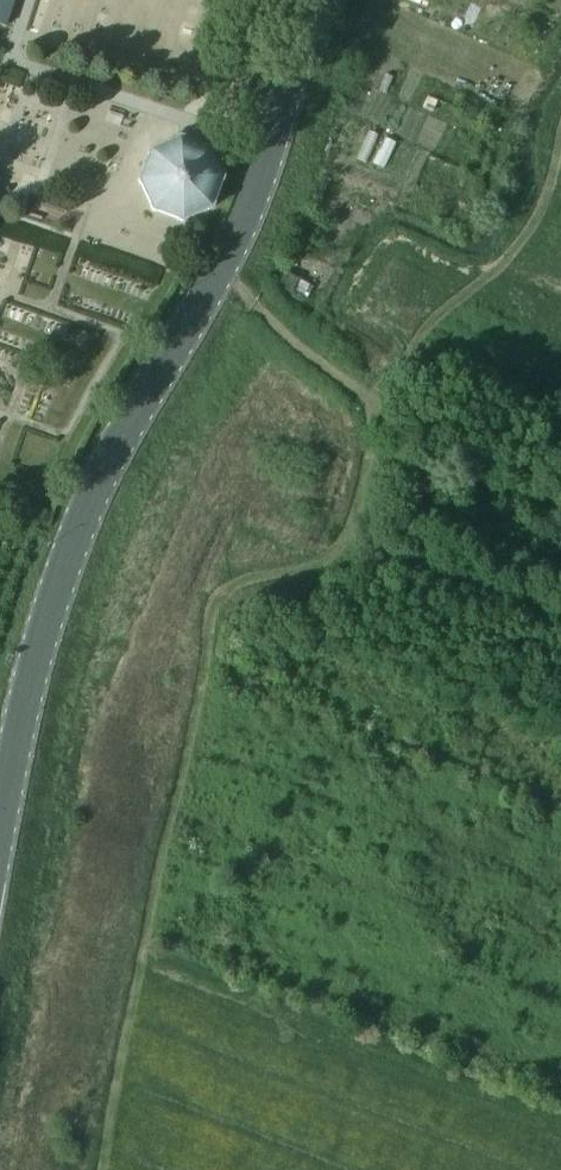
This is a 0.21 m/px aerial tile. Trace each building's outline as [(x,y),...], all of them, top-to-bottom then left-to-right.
[(6,26),(14,0),(0,0),(0,24),(6,26)] [(429,96),(424,107),(433,111),(438,101),(429,96)] [(503,116),(497,133),(511,138),(516,121),(504,116),(503,116)] [(181,142),(156,153),(146,179),(157,204),(183,214),(208,204),(217,178),(206,152),(181,142)] [(21,291),(33,243),(0,235),(0,286),(21,291)] [(287,272),(280,286),(305,300),(313,286),(287,272)]
